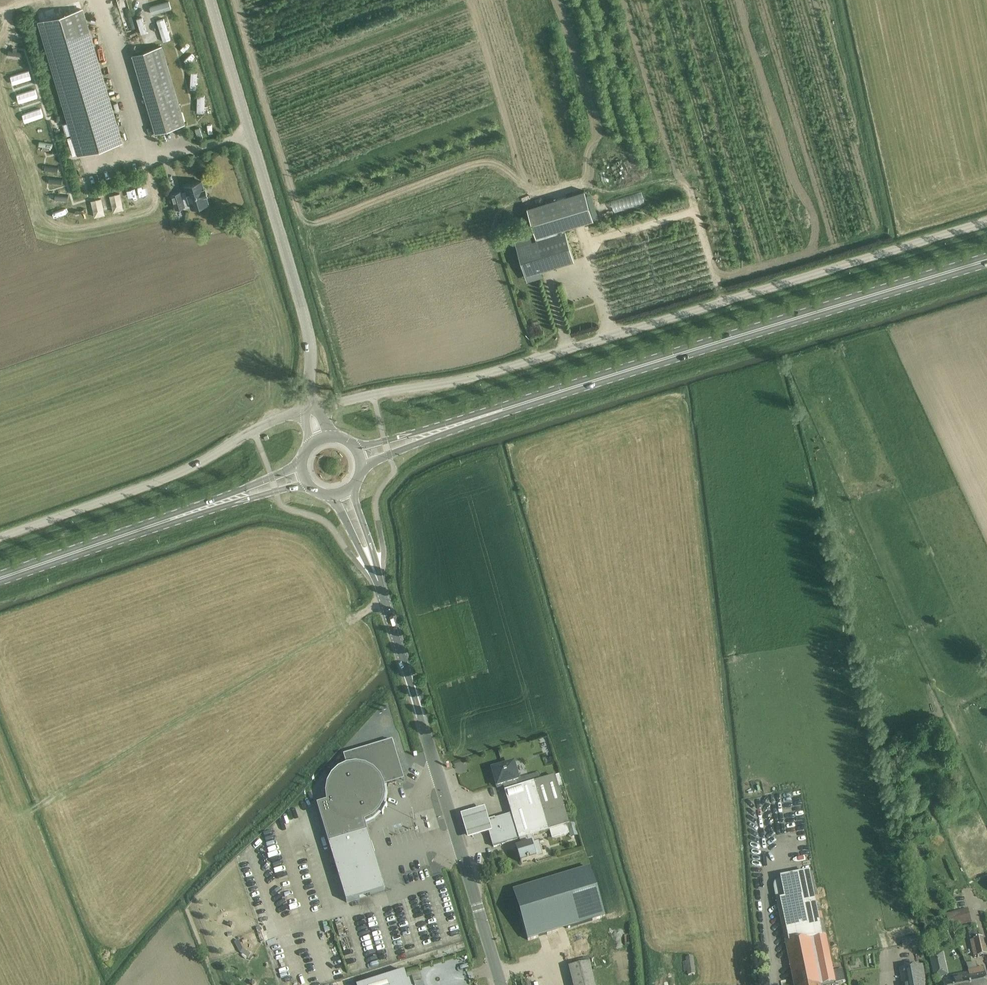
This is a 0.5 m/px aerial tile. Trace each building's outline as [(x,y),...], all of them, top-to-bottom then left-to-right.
[(169,1),(149,7),(152,14),(171,8),(169,1)] [(40,21),(79,155),(121,142),(82,9),(40,21)] [(171,27),(161,30),(164,39),(174,36),(171,27)] [(133,55),(156,132),(185,124),(162,46),(133,55)] [(190,201),(192,208),(196,207),(197,208),(204,206),(205,204),(208,203),(206,195),(207,195),(205,189),(204,189),(202,181),(185,186),(187,192),(181,194),(180,192),(172,194),(176,208),(185,206),(184,203),(190,201)] [(530,235),(515,239),(517,245),(526,275),(541,270),(574,260),(565,231),(565,229),(594,220),(593,219),(586,196),(585,190),(527,207),(535,233),(536,239),(532,240),(530,235)] [(614,201),(618,212),(648,202),(644,191),(614,201)] [(542,321),(532,324),(536,335),(546,332),(542,321)] [(327,803),(317,806),(329,845),(347,902),(386,890),(368,833),(365,823),(373,819),(380,812),(385,804),(386,795),(385,786),(405,780),(393,741),(383,744),(344,755),(347,766),(339,770),(332,776),(328,784),(326,794),(327,803)] [(502,747),(504,759),(516,757),(514,745),(502,747)] [(503,768),(493,771),(498,786),(503,785),(505,791),(514,789),(512,782),(514,781),(517,781),(520,780),(515,764),(510,766),(503,768)] [(527,785),(527,786),(514,790),(514,789),(505,791),(512,815),(486,822),(494,847),(519,839),(533,835),(550,830),(567,825),(570,825),(565,808),(558,786),(562,785),(559,775),(555,776),(538,782),(527,785)] [(525,779),(527,785),(538,782),(536,776),(532,777),(525,779)] [(484,806),(461,813),(468,837),(491,830),(484,806)] [(552,838),(569,833),(567,825),(550,830),(552,838)] [(516,848),(521,863),(536,859),(544,856),(539,841),(535,842),(533,835),(519,839),(522,846),(516,848)] [(606,917),(591,868),(513,892),(528,940),(606,917)] [(777,902),(794,984),(807,984),(805,978),(813,976),(813,977),(819,976),(821,984),(822,984),(835,982),(835,983),(844,981),(842,971),(842,970),(833,971),(817,893),(811,894),(807,872),(780,878),(773,879),(777,902)] [(949,929),(971,923),(967,909),(945,915),(949,929)] [(976,926),(967,928),(969,939),(978,937),(976,926)] [(901,939),(903,947),(903,948),(915,946),(914,937),(901,939)] [(986,955),(983,938),(970,941),(973,957),(986,955)] [(682,963),(683,973),(687,972),(687,976),(696,975),(693,956),(685,958),(686,962),(682,963)] [(943,977),(943,974),(939,956),(931,958),(935,976),(935,978),(943,977)] [(606,960),(569,969),(573,984),(611,984),(608,973),(614,972),(612,959),(606,961),(606,960)] [(903,984),(926,984),(923,965),(901,968),(903,984)] [(984,967),(968,971),(968,972),(963,973),(966,984),(986,984),(986,983),(984,967)] [(364,984),(414,984),(413,979),(412,980),(412,981),(408,982),(405,972),(364,984)] [(963,973),(953,975),(954,980),(943,982),(944,984),(966,984),(963,973)] [(819,976),(813,977),(813,976),(805,978),(807,984),(821,984),(819,976)]
